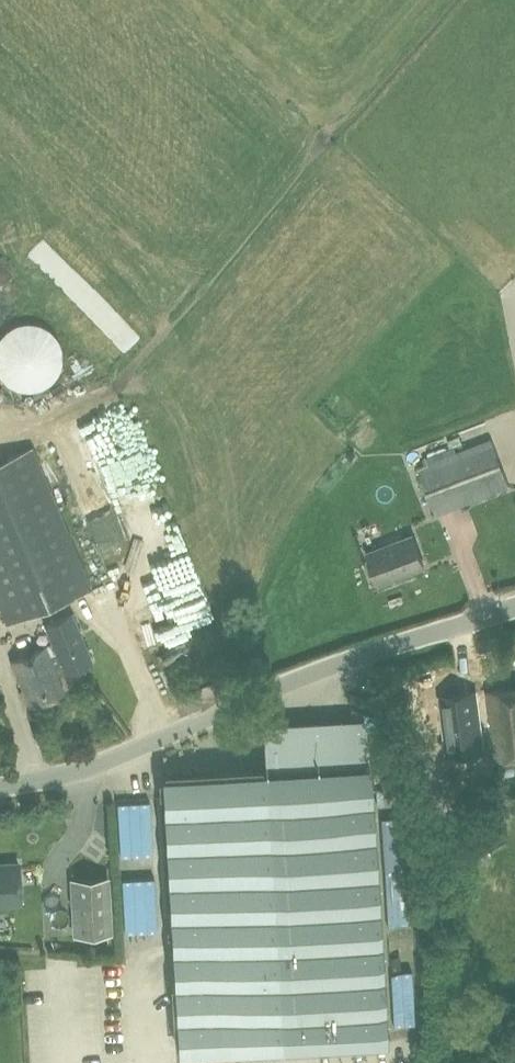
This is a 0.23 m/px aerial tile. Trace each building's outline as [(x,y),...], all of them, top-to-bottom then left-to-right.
[(107,456),(126,458),(130,434),(110,432),(107,456)] [(417,466),(436,515),(510,486),(493,436),(417,466)] [(0,459),(0,610),(5,623),(92,587),(33,446),(0,459)] [(86,510),(106,557),(130,547),(110,500),(86,510)] [(412,534),(367,551),(379,584),(424,567),(412,534)] [(45,624),(57,654),(50,657),(45,646),(11,661),(30,705),(64,691),(58,676),(58,675),(65,672),(82,665),(62,617),(45,624)] [(494,747),(495,758),(514,756),(514,687),(487,691),(490,721),(486,722),(482,689),(442,695),(448,755),(486,751),(485,748),(494,747)] [(164,776),(165,792),(180,1051),(211,1049),(215,1052),(233,1051),(237,1048),(331,1042),(335,1045),(352,1044),(355,1041),(388,1039),(372,764),(164,776)] [(407,856),(404,791),(379,792),(381,857),(407,856)] [(20,902),(18,863),(0,864),(0,903),(20,902)] [(109,875),(74,877),(77,935),(112,933),(109,875)] [(413,905),(411,878),(384,879),(385,906),(413,905)] [(115,905),(115,923),(127,923),(126,905),(115,905)] [(69,986),(95,987),(95,959),(69,958),(69,986)] [(90,1019),(90,1008),(65,1009),(65,1020),(90,1019)]
